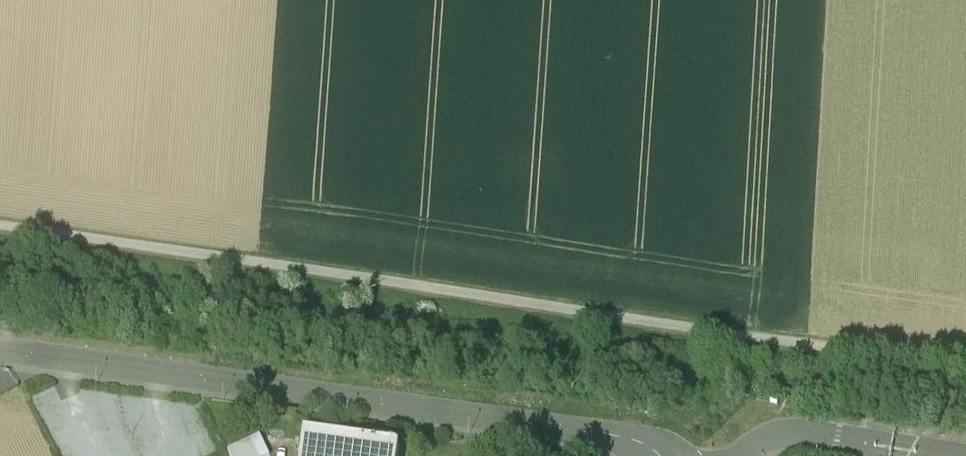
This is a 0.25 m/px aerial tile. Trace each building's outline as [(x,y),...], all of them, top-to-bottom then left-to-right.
[(304,433),(301,455),(395,455),(397,446),(304,433)] [(228,450),(231,455),(255,455),(248,440),(228,450)]
